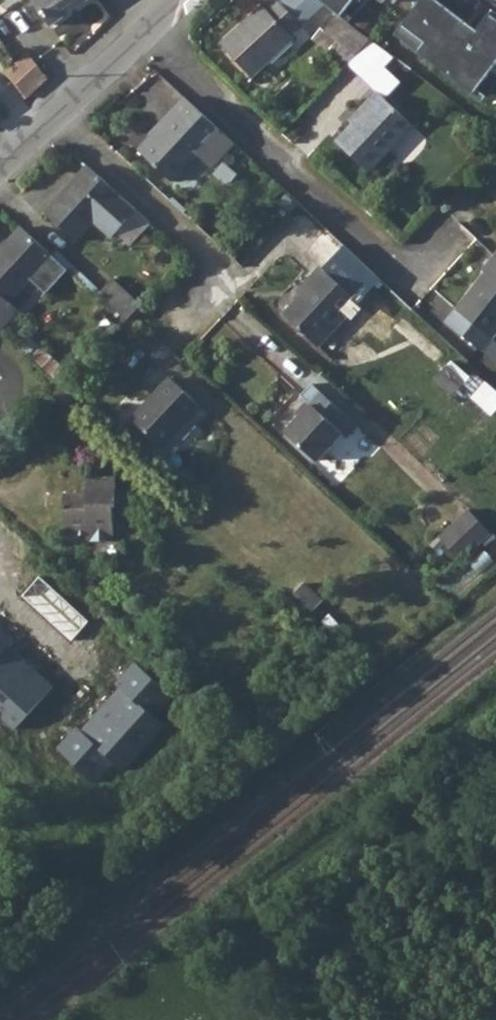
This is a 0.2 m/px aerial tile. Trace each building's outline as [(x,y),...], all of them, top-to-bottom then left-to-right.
[(50,27),(88,0),(32,0),(50,27)] [(218,42),(250,77),(292,39),(289,34),(300,24),(280,2),(278,0),(272,0),(264,7),(261,3),(218,42)] [(300,24),(320,5),(313,0),(282,0),(280,2),(300,24)] [(320,5),(335,16),(340,20),(355,0),(313,0),(320,5)] [(437,0),(421,0),(400,26),(425,44),(418,54),(475,96),(495,67),(495,18),(490,14),(477,30),(468,43),(457,35),(467,22),(437,0)] [(335,16),(324,30),(355,53),(367,40),(340,20),(335,16)] [(477,30),(467,22),(457,35),(468,43),(477,30)] [(391,57),(367,40),(355,53),(343,65),(373,94),(381,102),(397,85),(380,69),(391,57)] [(4,70),(6,72),(26,98),(46,78),(25,52),(4,70)] [(365,110),(349,127),(334,142),(366,174),(409,128),(381,102),(373,94),(360,106),(365,110)] [(146,143),(142,139),(131,151),(163,183),(192,154),(215,131),(179,97),(165,113),(170,117),(146,143)] [(360,106),(345,122),(349,127),(365,110),(360,106)] [(215,131),(192,154),(206,167),(229,145),(215,131)] [(81,168),(67,183),(78,194),(94,179),(81,168)] [(78,194),(67,183),(38,214),(70,244),(88,225),(113,198),(94,179),(78,194)] [(130,214),(113,198),(88,225),(104,241),(109,236),(130,214)] [(144,228),(130,214),(109,236),(123,249),(144,228)] [(0,245),(0,323),(11,311),(3,303),(25,280),(47,258),(16,229),(0,245)] [(489,260),(478,274),(482,277),(442,324),(477,354),(495,330),(495,252),(489,260)] [(62,273),(47,258),(25,280),(40,295),(62,273)] [(297,300),(281,318),(314,349),(354,306),(316,271),(293,296),(297,300)] [(107,282),(92,298),(121,326),(135,311),(107,282)] [(53,355),(39,370),(59,388),(73,374),(53,355)] [(449,371),(441,380),(457,395),(465,385),(449,371)] [(166,384),(129,424),(159,453),(197,413),(166,384)] [(306,412),(295,424),(282,437),(311,465),(337,437),(332,432),(341,422),(313,395),(301,407),(306,412)] [(301,407),(290,418),(295,424),(306,412),(301,407)] [(71,497),(64,497),(64,538),(78,538),(87,537),(88,543),(113,543),(114,505),(116,504),(116,477),(89,477),(88,497),(88,504),(76,508),(71,497)] [(88,497),(71,497),(76,508),(88,504),(88,497)] [(467,561),(495,535),(495,533),(473,508),(443,535),(467,561)] [(9,647),(15,639),(0,628),(0,656),(9,647)] [(9,647),(0,656),(0,715),(15,729),(54,687),(9,647)] [(173,692),(133,657),(109,684),(118,692),(82,733),(76,730),(61,747),(96,778),(111,763),(123,773),(165,726),(153,715),(173,692)]
